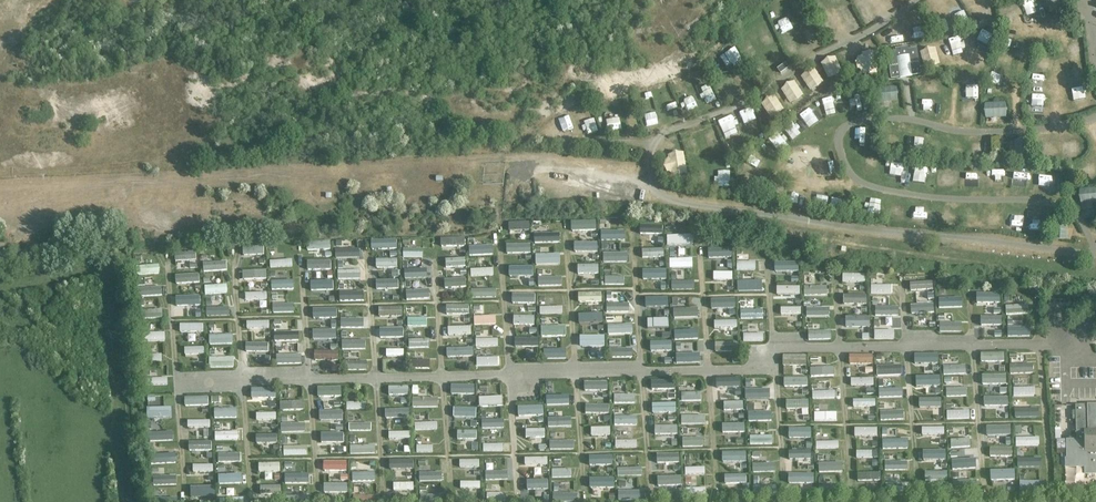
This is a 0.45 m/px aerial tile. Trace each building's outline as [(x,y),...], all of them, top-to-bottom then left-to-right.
[(888,54),(892,75),(919,69),(915,48),(888,54)] [(886,112),(883,88),(876,89),(880,113),(886,112)] [(1018,138),(1019,163),(1026,162),(1025,138),(1018,138)] [(1075,199),(1095,197),(1095,190),(1074,192),(1075,199)] [(1054,240),(1061,241),(1063,216),(1056,216),(1054,240)] [(596,231),(596,221),(571,222),(571,232),(596,231)] [(509,231),(530,231),(530,222),(509,223),(509,231)] [(441,238),(441,247),(465,246),(465,238),(441,238)] [(307,242),(307,251),(330,250),(330,241),(307,242)] [(597,252),(597,243),(574,243),(574,252),(597,252)] [(264,255),(264,246),(243,247),(243,255),(264,255)] [(469,256),(493,255),(492,246),(468,248),(469,256)] [(403,249),(403,257),(423,258),(423,249),(403,249)] [(642,250),(642,258),(664,257),(664,249),(642,250)] [(714,250),(714,257),(732,257),(732,249),(714,250)] [(337,251),(337,258),(356,258),(355,250),(337,251)] [(196,260),(195,252),(175,253),(175,261),(196,260)] [(535,256),(535,266),(560,265),(560,255),(535,256)] [(446,268),(465,267),(465,258),(446,259),(446,268)] [(376,260),(376,268),(397,268),(397,259),(376,260)] [(270,268),(292,267),(292,260),(270,261),(270,268)] [(331,270),(331,261),(307,261),(307,270),(331,270)] [(226,262),(203,263),(204,272),(227,271),(226,262)] [(598,274),(598,265),(578,266),(578,274),(598,274)] [(137,267),(137,275),(159,274),(159,266),(137,267)] [(404,271),(404,279),(427,278),(427,270),(404,271)] [(665,279),(665,270),(644,270),(644,279),(665,279)] [(243,280),(267,279),(267,271),(243,271),(243,280)] [(199,274),(179,275),(179,282),(199,281),(199,274)] [(865,274),(842,274),(842,282),(865,282),(865,274)] [(605,277),(605,285),(624,285),(624,277),(605,277)] [(466,286),(466,278),(449,280),(449,287),(466,286)] [(556,278),(538,278),(538,286),(556,286),(556,278)] [(398,281),(375,282),(376,290),(398,289),(398,281)] [(313,282),(313,290),(333,290),(333,282),(313,282)] [(758,291),(758,283),(737,283),(737,291),(758,291)] [(932,289),(932,283),(912,284),(912,291),(932,289)] [(227,285),(204,286),(205,294),(227,293),(227,285)] [(871,286),(871,294),(891,294),(891,286),(871,286)] [(777,287),(777,295),(799,295),(800,287),(777,287)] [(804,287),(804,296),(827,296),(827,287),(804,287)] [(161,288),(139,290),(139,297),(162,295),(161,288)] [(578,294),(578,302),(601,302),(601,293),(578,294)] [(977,294),(977,302),(1000,302),(1000,294),(977,294)] [(535,303),(535,295),(512,295),(512,303),(535,303)] [(843,295),(843,304),(866,305),(866,295),(843,295)] [(181,297),(181,304),(199,304),(199,296),(181,297)] [(933,304),(912,305),(913,313),(934,312),(933,304)] [(1027,314),(1027,306),(1005,307),(1006,315),(1027,314)] [(230,316),(230,308),(206,308),(206,317),(230,316)] [(379,317),(402,317),(402,308),(379,308),(379,317)] [(698,318),(698,309),(673,309),(674,319),(698,318)] [(140,311),(140,320),(162,319),(162,310),(140,311)] [(740,311),(741,319),(763,319),(763,310),(740,311)] [(582,320),(582,323),(603,322),(603,314),(581,315),(581,320),(582,320)] [(496,324),(495,316),(474,317),(474,325),(496,324)] [(514,316),(513,325),(534,325),(534,317),(514,316)] [(846,317),(846,328),(870,328),(870,317),(846,317)] [(407,327),(426,327),(426,318),(408,318),(407,327)] [(647,319),(647,329),(669,328),(669,319),(647,319)] [(940,324),(940,332),(960,332),(960,324),(940,324)] [(608,326),(608,335),(632,334),(632,325),(608,326)] [(471,335),(471,327),(448,327),(448,335),(471,335)] [(566,337),(566,327),(541,327),(541,337),(566,337)] [(1007,328),(1008,337),(1026,336),(1027,328),(1007,328)] [(894,330),(874,331),(874,339),(894,339),(894,330)] [(808,340),(829,339),(829,331),(808,332),(808,340)] [(274,333),(274,342),(299,341),(299,332),(274,333)] [(165,341),(165,333),(142,334),(142,341),(165,341)] [(233,335),(210,336),(209,345),(233,345),(233,335)] [(539,338),(515,338),(515,347),(539,347),(539,338)] [(428,348),(428,339),(409,340),(409,348),(428,348)] [(652,350),(671,350),(671,342),(652,342),(652,350)] [(739,343),(715,343),(715,352),(738,352),(739,343)] [(472,356),(472,348),(449,349),(450,357),(472,356)] [(544,360),(565,359),(565,351),(544,351),(544,360)] [(338,361),(338,352),(315,352),(315,361),(338,361)] [(981,362),(1004,362),(1004,353),(980,354),(981,362)] [(677,355),(677,363),(696,363),(696,354),(677,355)] [(143,355),(143,363),(162,362),(162,355),(143,355)] [(300,355),(277,355),(277,363),(300,363),(300,355)] [(872,364),(872,355),(849,355),(849,364),(872,364)] [(783,356),(783,367),(806,366),(806,356),(783,356)] [(234,368),(234,358),(209,358),(209,368),(234,368)] [(498,358),(477,358),(476,366),(498,366),(498,358)] [(409,369),(430,369),(430,361),(409,360),(409,369)] [(343,362),(343,371),(367,371),(367,362),(343,362)] [(1033,374),(1033,364),(1010,365),(1010,374),(1033,374)] [(877,367),(877,376),(902,376),(901,366),(877,367)] [(834,368),(810,368),(810,377),(834,376),(834,368)] [(982,385),(1006,385),(1006,375),(982,375),(982,385)] [(920,377),(920,385),(940,385),(940,377),(920,377)] [(784,379),(784,387),(807,387),(807,378),(784,379)] [(651,381),(651,390),(675,389),(675,381),(651,381)] [(452,394),(474,394),(474,387),(452,386),(452,394)] [(317,388),(318,397),(342,397),(341,387),(317,388)] [(389,396),(408,395),(408,387),(389,387),(389,396)] [(946,397),(966,396),(966,388),(946,388),(946,397)] [(1034,388),(1013,388),(1013,396),(1034,396),(1034,388)] [(275,389),(251,389),(252,398),(275,398),(275,389)] [(879,398),(903,397),(903,389),(879,389),(879,398)] [(701,401),(701,393),(681,393),(681,401),(701,401)] [(614,395),(614,404),(635,404),(635,395),(614,395)] [(184,398),(185,406),(209,406),(208,397),(184,398)] [(503,397),(479,398),(479,407),(503,407),(503,397)] [(547,406),(570,405),(569,397),(546,397),(547,406)] [(304,402),(280,402),(280,411),(304,410),(304,402)] [(743,402),(724,402),(724,411),(743,410),(743,402)] [(653,413),(676,413),(676,404),(652,404),(653,413)] [(1087,405),(1087,406),(1075,406),(1076,440),(1066,440),(1066,467),(1086,467),(1086,474),(1095,474),(1095,405),(1087,405)] [(172,418),(172,408),(147,408),(147,419),(172,418)] [(214,418),(237,418),(237,408),(214,409),(214,418)] [(1013,418),(1037,418),(1037,410),(1014,410),(1013,418)] [(947,411),(947,420),(970,419),(969,411),(947,411)] [(837,413),(814,413),(814,421),(837,421),(837,413)] [(681,425),(705,424),(705,416),(681,416),(681,425)] [(637,425),(637,417),(614,417),(614,426),(637,425)] [(301,424),(282,424),(282,433),(301,432),(301,424)] [(722,433),(744,433),(744,424),(722,425),(722,433)] [(610,428),(590,428),(590,436),(610,435),(610,428)] [(854,428),(854,436),(877,436),(877,428),(854,428)] [(545,438),(545,429),(526,430),(526,438),(545,438)] [(457,431),(457,439),(477,439),(476,431),(457,431)] [(238,432),(215,432),(215,441),(238,440),(238,432)] [(772,436),(750,436),(750,445),(772,445),(772,436)] [(683,438),(683,447),(704,447),(703,438),(683,438)] [(1015,438),(1016,446),(1039,446),(1039,438),(1015,438)] [(950,440),(951,448),(970,447),(970,439),(950,440)] [(882,449),(908,449),(908,440),(882,440),(882,449)] [(283,447),(283,455),(307,455),(307,446),(283,447)] [(150,455),(151,465),(176,463),(176,454),(150,455)] [(590,464),(612,464),(612,456),(590,456),(590,464)] [(411,469),(411,461),(391,461),(391,469),(411,469)] [(347,471),(347,462),(324,462),(324,471),(347,471)] [(280,471),(280,463),(259,464),(259,472),(280,471)] [(838,472),(838,464),(818,465),(818,472),(838,472)] [(552,478),(571,478),(571,469),(552,470),(552,478)] [(1014,479),(1014,470),(991,471),(991,479),(1014,479)] [(419,473),(419,482),(439,481),(439,473),(419,473)] [(857,473),(858,481),(880,481),(880,473),(857,473)] [(242,474),(218,475),(219,485),(242,484),(242,474)] [(814,484),(814,474),(788,474),(788,484),(814,484)] [(725,484),(746,484),(746,475),(725,476),(725,484)] [(176,485),(176,477),(155,478),(155,486),(176,485)] [(681,485),(681,477),(658,478),(659,486),(681,485)] [(614,487),(614,479),(592,479),(591,487),(614,487)] [(952,491),(976,490),(976,481),(951,482),(952,491)] [(324,484),(324,493),(347,493),(347,485),(324,484)] [(191,487),(191,496),(215,495),(215,487),(191,487)] [(639,499),(639,490),(620,491),(620,499),(639,499)]
